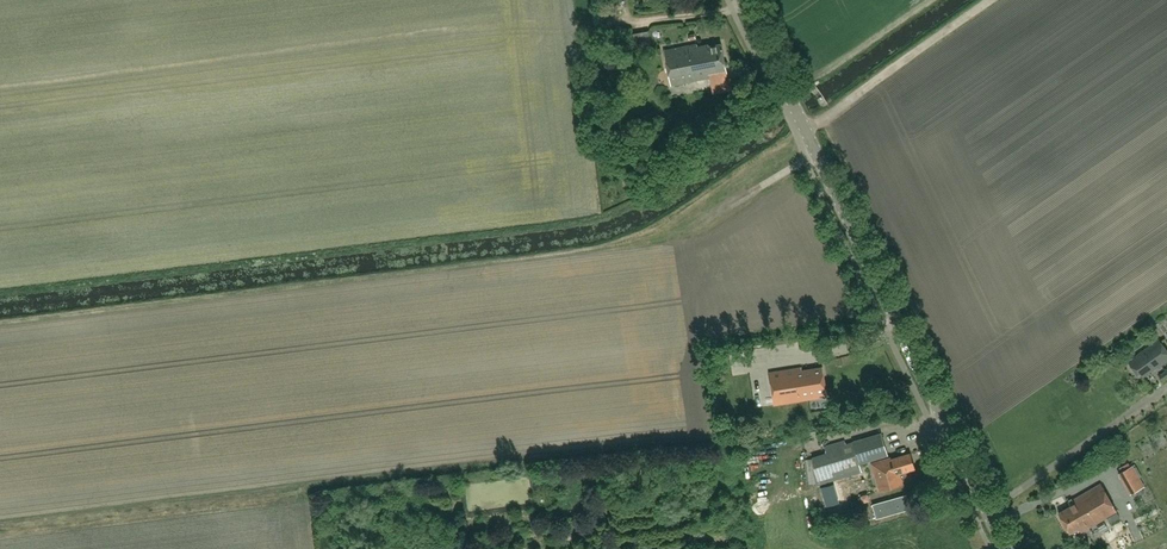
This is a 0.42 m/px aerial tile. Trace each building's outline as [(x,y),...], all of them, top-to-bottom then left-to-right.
[(696,43),(663,50),(670,85),(709,78),(711,89),(727,86),(725,75),(726,74),(720,44),(709,46),(708,44),(697,46),(696,43)] [(1128,362),(1137,375),(1140,373),(1143,377),(1157,366),(1158,367),(1166,360),(1166,350),(1159,339),(1136,355),(1136,356),(1128,362)] [(769,373),(773,395),(776,395),(777,404),(827,396),(823,367),(802,370),(801,368),(769,373)] [(812,458),(806,459),(810,483),(816,482),(816,485),(862,471),(860,463),(888,455),(881,433),(852,441),(853,446),(847,447),(845,441),(824,447),(826,453),(812,457),(812,458)] [(910,453),(872,465),(880,490),(903,483),(900,473),(914,468),(910,453)] [(1131,489),(1144,482),(1132,461),(1119,468),(1131,489)] [(1117,512),(1100,484),(1067,503),(1069,506),(1059,512),(1070,533),(1078,528),(1081,532),(1117,512)] [(911,508),(907,495),(874,504),(877,518),(911,508)]
